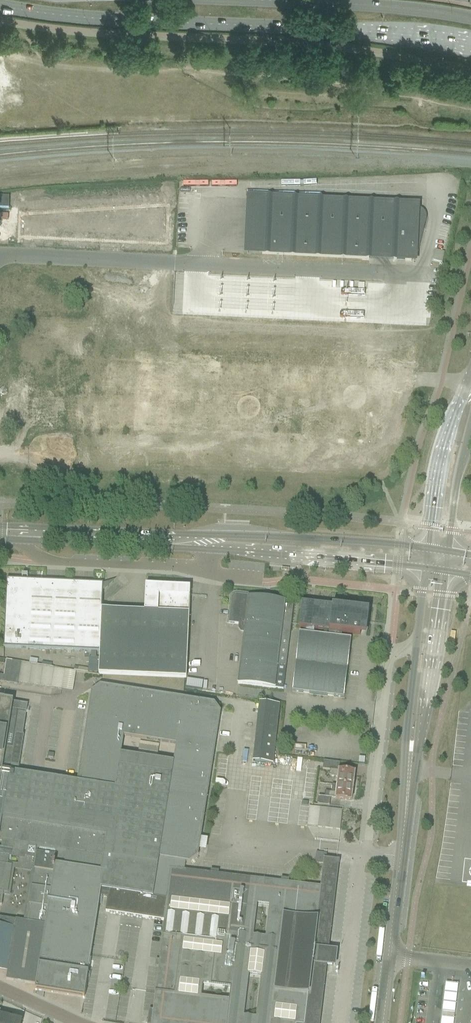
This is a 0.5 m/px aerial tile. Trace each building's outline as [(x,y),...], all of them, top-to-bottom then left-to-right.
[(418,252),(418,251),(425,223),(426,221),(426,219),(426,216),(425,214),(424,213),(423,211),(421,210),(419,209),(417,209),(402,208),(402,206),(252,199),(250,240),(262,241),(262,254),(411,261),(412,254),(413,254),(415,254),(416,254),(417,253),(418,252)] [(435,251),(432,261),(442,263),(444,253),(435,251)] [(185,679),(186,679),(189,614),(144,612),(102,610),(102,607),(95,600),(102,594),(103,584),(46,582),(27,581),(27,579),(22,579),(22,580),(7,580),(4,648),(61,651),(99,653),(98,675),(99,675),(185,679)] [(189,614),(190,596),(190,588),(166,587),(167,584),(169,584),(160,583),(160,584),(162,584),(162,587),(146,586),(144,612),(189,614)] [(266,599),(237,595),(235,596),(234,596),(233,597),(232,598),(232,600),(229,624),(240,625),(240,630),(241,632),(244,632),(237,685),(262,688),(283,691),(292,612),(294,602),(270,599),(270,598),(266,597),(266,599)] [(342,633),(360,635),(366,636),(369,611),(302,603),(299,628),(329,632),(328,636),(299,632),(292,692),(344,698),(351,639),(341,638),(342,633)] [(66,670),(43,667),(6,661),(4,676),(0,675),(0,682),(18,685),(18,683),(63,690),(66,670)] [(184,872),(185,863),(189,864),(197,857),(220,712),(214,704),(184,699),(99,686),(91,692),(76,783),(18,774),(24,737),(23,736),(27,705),(0,701),(0,906),(1,906),(3,893),(7,893),(12,867),(8,866),(9,857),(23,859),(22,868),(34,869),(26,922),(45,925),(55,861),(104,869),(100,897),(107,898),(105,912),(163,921),(169,870),(184,872)] [(259,703),(253,762),(273,764),(279,705),(259,703)] [(354,781),(354,775),(354,774),(355,773),(339,771),(340,764),(324,762),(323,770),(330,771),(330,776),(338,777),(337,786),(353,788),(353,786),(354,786),(355,781),(354,781)] [(318,796),(317,804),(329,806),(330,798),(351,801),(351,800),(353,788),(337,786),(331,785),(330,793),(329,793),(325,792),(324,797),(318,796)] [(311,802),(312,793),(302,792),(302,796),(264,793),(264,792),(249,791),(247,819),(256,820),(257,811),(263,812),(263,810),(269,810),(268,821),(288,823),(289,814),(299,815),(298,825),(305,825),(307,802),(311,802)] [(340,830),(342,810),(332,809),(320,808),(319,815),(318,827),(318,828),(330,829),(340,830)] [(338,865),(339,865),(339,861),(336,860),(324,859),(325,856),(316,855),(314,865),(314,868),(322,869),(320,888),(245,879),(205,874),(184,872),(169,870),(163,921),(152,1022),(320,1022),(326,967),(326,966),(327,966),(332,966),(333,962),(334,962),(335,962),(336,961),(336,960),(337,960),(337,959),(337,958),(336,958),(336,957),(335,956),(334,956),(334,952),(328,951),(328,950),(338,865)] [(84,998),(100,897),(104,869),(55,861),(45,925),(36,985),(35,991),(58,994),(83,998),(84,998)] [(45,925),(26,922),(16,920),(14,928),(0,926),(0,971),(7,972),(6,980),(36,985),(45,925)] [(458,985),(445,983),(440,1022),(453,1022),(458,985)]
